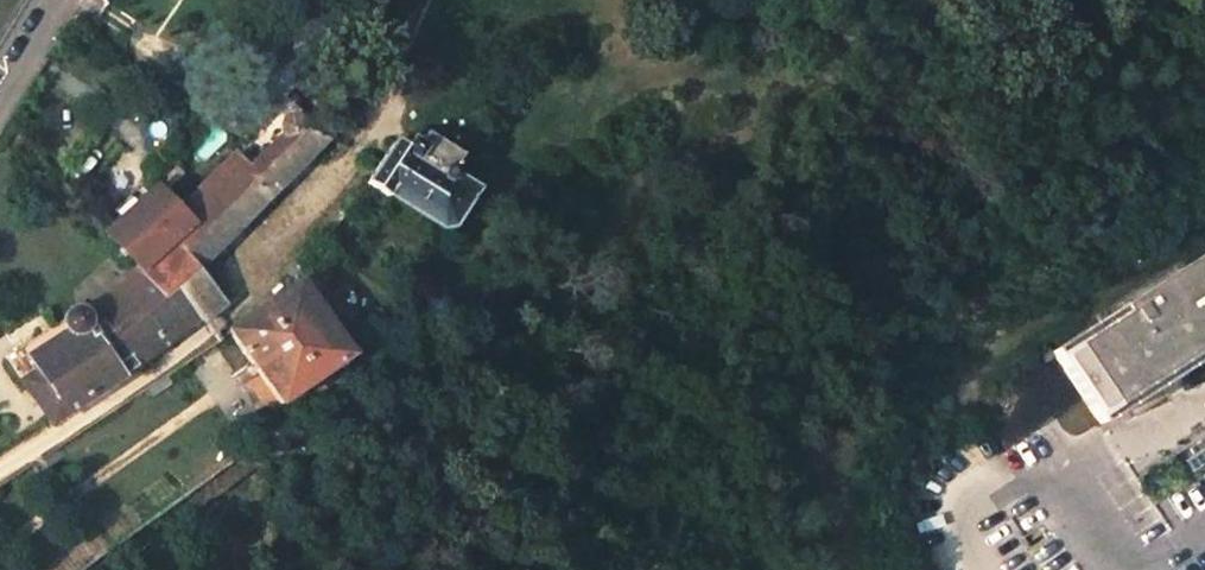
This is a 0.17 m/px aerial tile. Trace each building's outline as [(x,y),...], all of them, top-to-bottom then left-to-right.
[(88,42),(76,60),(86,65),(97,48),(88,42)] [(109,56),(98,74),(107,80),(119,62),(109,56)] [(129,95),(141,77),(131,70),(119,88),(129,95)] [(23,382),(51,424),(135,368),(199,322),(200,325),(222,307),(196,271),(326,141),(310,132),(310,127),(307,122),(305,120),(297,118),(295,118),(290,120),(277,113),(237,152),(182,207),(159,187),(110,233),(144,270),(127,283),(121,287),(88,311),(81,308),(74,309),(70,311),(65,317),(64,320),(64,324),(65,328),(27,356),(37,372),(23,382)] [(459,181),(471,163),(431,137),(425,145),(419,142),(413,144),(405,150),(395,144),(367,186),(387,200),(390,196),(445,231),(472,190),(459,181)] [(88,253),(121,287),(127,283),(144,270),(110,233),(88,253)] [(1037,350),(1082,428),(1204,358),(1204,268),(1188,263),(1037,350)] [(295,286),(223,333),(237,353),(274,409),(348,362),(295,286)] [(237,353),(223,333),(210,342),(213,348),(197,358),(207,373),(237,353)]
